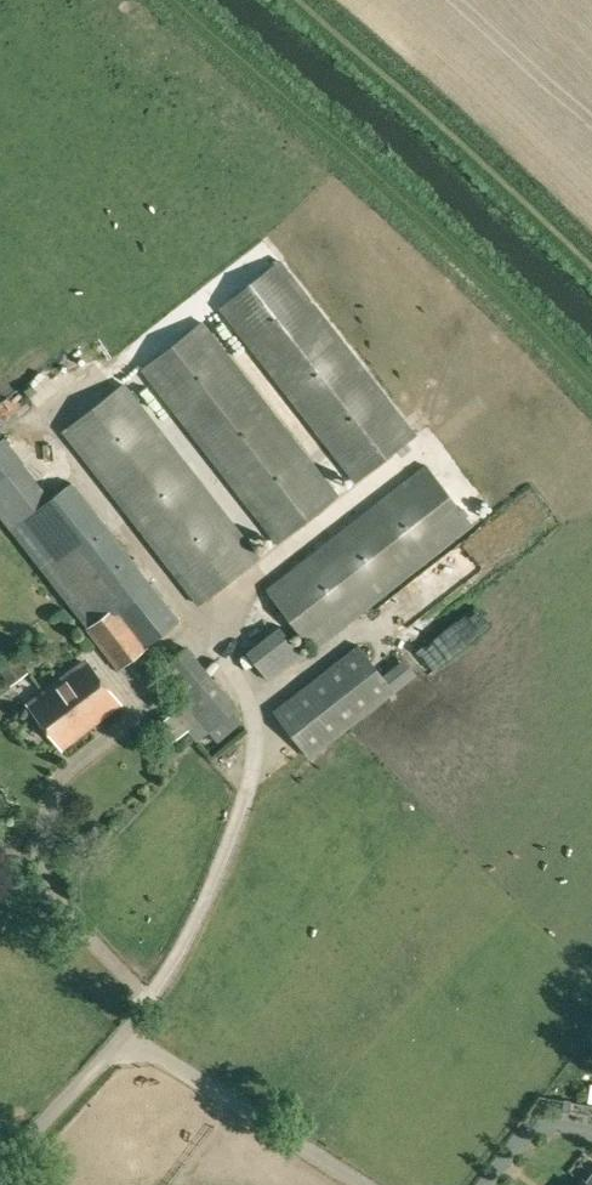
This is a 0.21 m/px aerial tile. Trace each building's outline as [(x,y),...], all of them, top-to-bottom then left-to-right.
[(354,482),(417,433),(281,258),(218,307),(354,482)] [(276,543),(339,494),(203,320),(140,368),(276,543)] [(198,605),(260,556),(124,381),(61,431),(198,605)] [(146,647),(181,620),(122,546),(71,480),(45,500),(18,463),(0,441),(0,517),(86,627),(86,628),(117,669),(145,648),(146,647)] [(313,650),(473,525),(425,463),(265,588),(313,650)] [(409,596),(426,612),(449,587),(432,571),(409,596)] [(309,758),(395,691),(358,643),(272,710),(309,758)] [(218,742),(243,721),(233,709),(238,705),(187,645),(156,671),(185,704),(175,713),(198,740),(209,731),(218,742)] [(28,669),(16,654),(0,666),(0,671),(9,683),(28,669)] [(61,747),(119,703),(85,658),(27,703),(61,747)] [(407,691),(427,677),(420,666),(399,680),(407,691)] [(188,729),(175,713),(151,730),(163,747),(188,729)]
